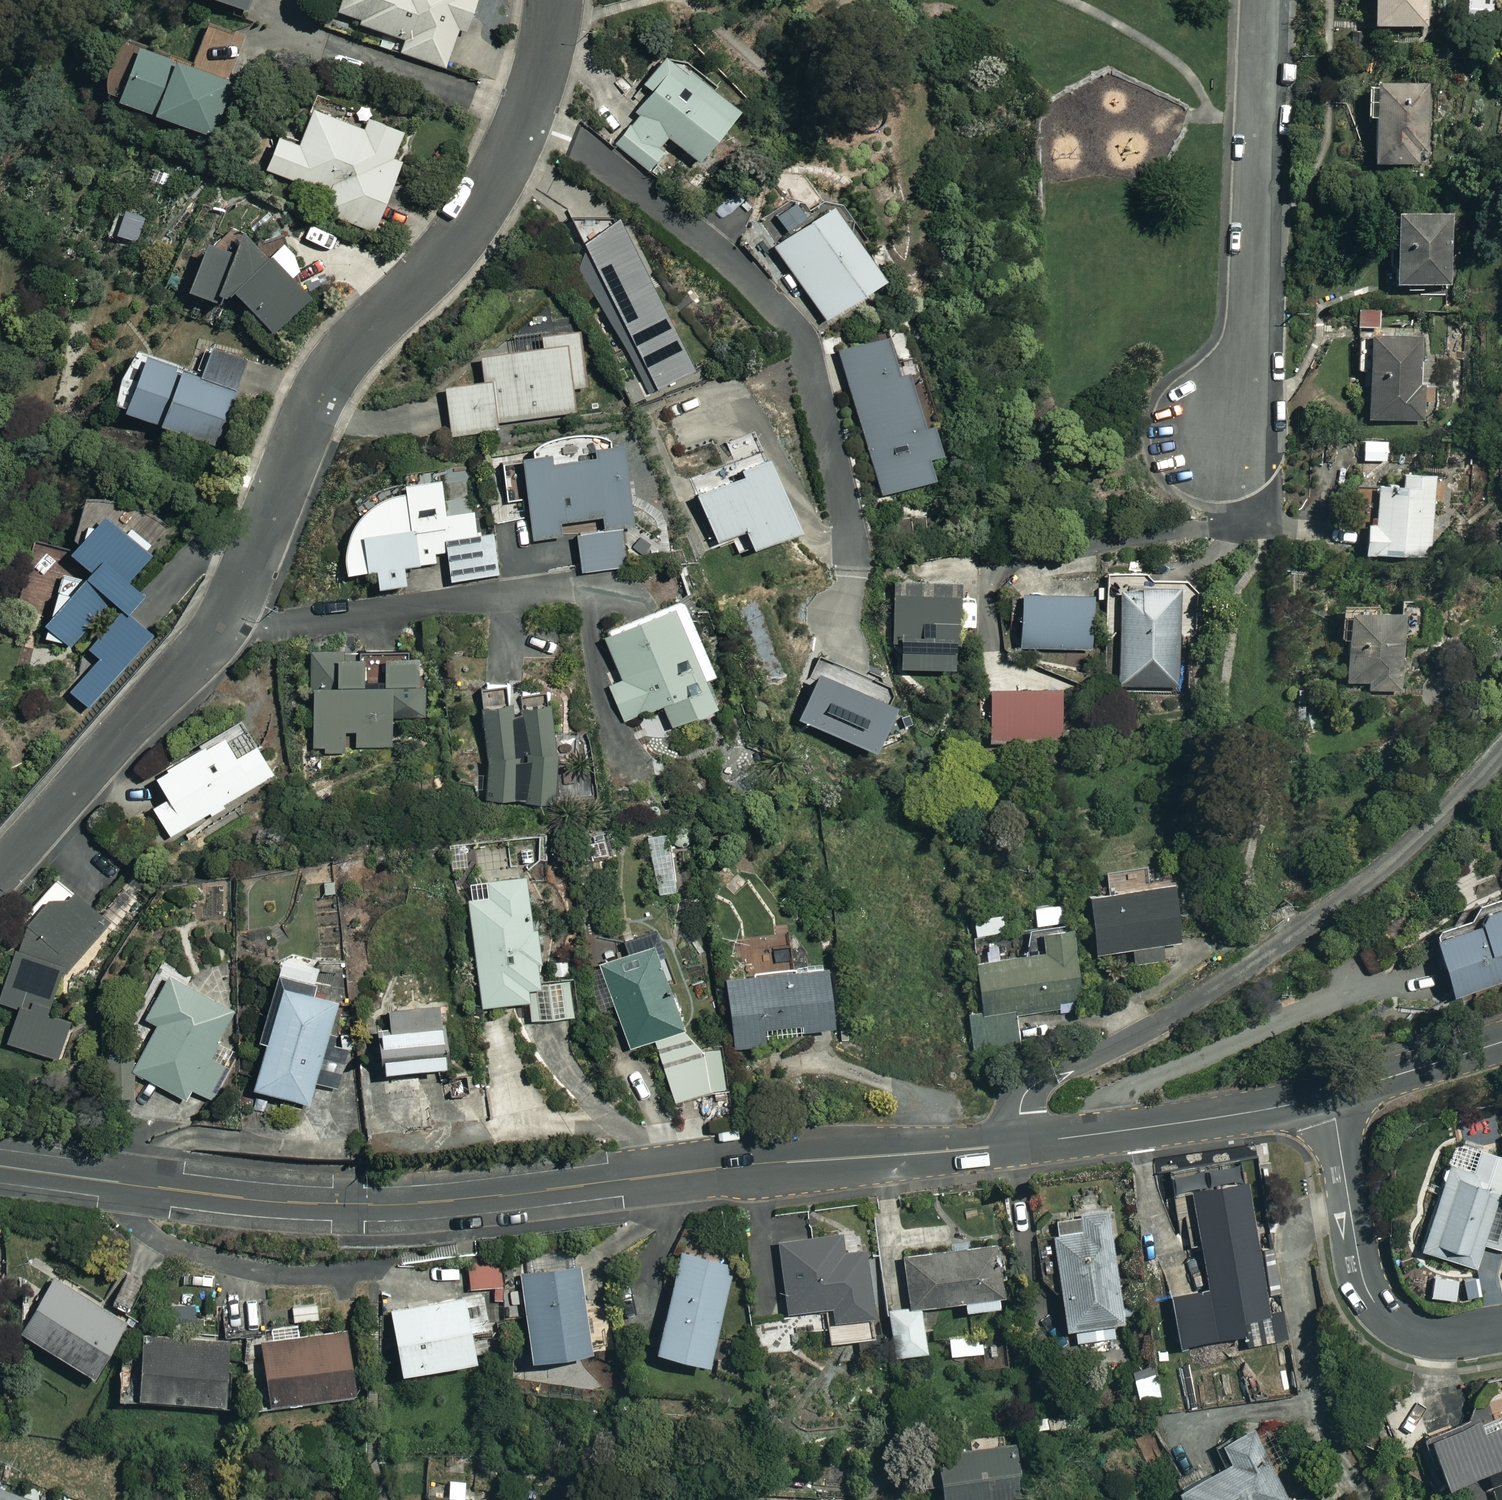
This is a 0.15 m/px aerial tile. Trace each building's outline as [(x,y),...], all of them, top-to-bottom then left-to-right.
[(252,15),(258,0),(210,0),(252,15)] [(367,28),(409,43),(405,55),(448,70),(464,25),(470,27),(480,0),(349,0),(344,14),(369,23),(367,28)] [(1424,0),(1366,0),(1366,19),(1423,20),(1424,0)] [(235,86),(128,47),(108,101),(216,140),(235,86)] [(731,101),(659,49),(638,79),(648,86),(625,118),(629,121),(613,143),(648,168),(661,149),(654,144),(662,132),(693,154),(731,101)] [(1425,79),(1363,75),(1361,110),(1369,110),(1366,156),(1421,159),(1425,79)] [(371,135),(320,115),(306,149),(286,141),(273,174),(337,199),(331,214),(381,234),(407,167),(400,164),(411,137),(375,123),(371,135)] [(607,199),(552,227),(638,397),(693,369),(607,199)] [(876,271),(824,200),(768,241),(820,312),(876,271)] [(1446,204),(1386,203),(1385,279),(1445,279),(1446,204)] [(316,269),(292,250),(279,263),(279,253),(255,243),(247,261),(219,249),(199,298),(226,308),(230,299),(256,310),(284,340),(318,308),(300,289),(316,269)] [(581,383),(573,324),(537,329),(539,342),(475,351),(479,377),(441,382),(448,433),(496,427),(495,421),(572,410),(569,384),(581,383)] [(1362,335),(1353,335),(1352,365),(1361,365),(1360,415),(1423,416),(1424,329),(1362,328),(1362,335)] [(933,472),(887,329),(834,345),(879,489),(933,472)] [(253,363),(219,351),(207,383),(139,359),(120,413),(222,450),(253,363)] [(530,537),(558,532),(556,517),(598,510),(600,524),(572,529),(579,570),(622,563),(615,521),(626,519),(611,430),(514,447),(530,537)] [(792,515),(756,451),(689,489),(715,535),(738,522),(747,540),(792,515)] [(403,562),(435,560),(434,550),(444,549),(445,576),(498,573),(489,530),(478,530),(468,505),(443,507),(436,469),(400,476),(402,489),(382,492),(363,501),(350,515),(345,524),(340,544),(343,564),(371,563),(372,583),(404,581),(403,562)] [(1393,484),(1350,484),(1350,522),(1359,522),(1359,552),(1430,553),(1430,469),(1393,469),(1393,484)] [(158,566),(114,524),(81,558),(101,577),(76,602),(68,595),(53,609),(61,617),(48,630),(68,650),(114,603),(126,615),(93,648),(102,658),(70,690),(87,707),(153,641),(137,625),(156,606),(137,587),(158,566)] [(1178,584),(1117,586),(1120,689),(1181,688),(1178,584)] [(1086,586),(1016,588),(1017,645),(1087,644),(1086,586)] [(890,594),(891,638),(896,638),(897,664),(949,663),(948,640),(954,640),(953,592),(890,594)] [(1343,631),(1343,676),(1367,676),(1367,688),(1399,688),(1400,594),(1334,594),(1334,631),(1343,631)] [(709,670),(676,596),(599,631),(620,677),(606,684),(622,718),(659,701),(667,720),(709,701),(698,675),(709,670)] [(355,650),(308,650),(308,746),(322,746),(322,756),(343,756),(343,728),(355,728),(355,749),(390,749),(390,715),(419,715),(419,684),(414,684),(414,653),(382,653),(382,680),(355,680),(355,650)] [(870,734),(888,684),(815,657),(797,706),(870,734)] [(1055,681),(986,683),(987,743),(1057,741),(1055,681)] [(516,685),(477,688),(485,795),(554,800),(550,750),(577,748),(576,733),(549,735),(546,699),(517,701),(516,685)] [(170,837),(208,814),(213,822),(229,812),(224,804),(273,774),(252,740),(232,752),(217,728),(150,769),(165,793),(149,803),(170,837)] [(670,832),(647,835),(654,891),(677,888),(670,832)] [(536,977),(519,865),(481,871),(484,890),(463,893),(479,1002),(525,995),(529,1017),(571,1011),(565,973),(536,977)] [(1173,938),(1163,870),(1080,882),(1090,949),(1129,943),(1132,959),(1159,955),(1157,940),(1173,938)] [(67,969),(109,923),(56,875),(14,922),(21,928),(0,992),(0,997),(16,1002),(4,1037),(55,1054),(66,1018),(52,1014),(67,969)] [(1468,899),(1463,914),(1426,925),(1447,993),(1501,975),(1501,889),(1468,899)] [(1077,1003),(1061,900),(1031,905),(1037,944),(969,954),(977,1009),(968,1010),(974,1056),(1018,1050),(1012,1013),(1077,1003)] [(679,1024),(643,925),(622,933),(628,948),(597,959),(626,1043),(679,1024)] [(826,1021),(816,957),(720,972),(732,1046),(771,1040),(769,1030),(826,1021)] [(154,1024),(132,1069),(189,1098),(193,1090),(208,1097),(232,1050),(218,1042),(235,1007),(163,971),(140,1017),(154,1024)] [(309,1083),(335,1090),(349,1042),(323,1034),(334,997),(277,980),(247,1081),(305,1098),(309,1083)] [(433,1015),(370,1022),(374,1060),(437,1053),(433,1015)] [(718,1044),(700,1047),(707,1087),(725,1084),(718,1044)] [(465,1065),(445,1066),(447,1095),(467,1094),(465,1065)] [(418,1066),(377,1069),(380,1093),(420,1089),(418,1066)] [(1450,1140),(1416,1247),(1477,1266),(1484,1244),(1501,1249),(1501,1247),(1501,1204),(1491,1200),(1501,1165),(1501,1157),(1450,1140)] [(1253,1241),(1242,1177),(1187,1187),(1203,1283),(1165,1289),(1174,1339),(1240,1328),(1243,1343),(1272,1338),(1264,1292),(1277,1290),(1268,1239),(1253,1241)] [(1119,1334),(1107,1205),(1076,1208),(1077,1213),(1048,1216),(1058,1321),(1071,1320),(1073,1339),(1119,1334)] [(837,1247),(835,1229),(774,1235),(782,1306),(823,1302),(825,1314),(866,1309),(860,1245),(837,1247)] [(731,1258),(677,1243),(659,1308),(654,1307),(645,1340),(704,1356),(731,1258)] [(995,1299),(991,1243),(900,1251),(904,1299),(958,1295),(958,1302),(995,1299)] [(527,1269),(518,1270),(525,1351),(586,1346),(578,1261),(573,1261),(571,1247),(526,1251),(527,1269)] [(501,1283),(499,1258),(467,1260),(469,1285),(501,1283)] [(141,1279),(125,1269),(108,1295),(124,1305),(141,1279)] [(15,1323),(96,1374),(111,1350),(105,1346),(122,1319),(48,1272),(15,1323)] [(485,1308),(459,1295),(387,1303),(394,1360),(468,1351),(465,1323),(477,1328),(485,1308)] [(919,1343),(915,1302),(884,1305),(887,1346),(919,1343)] [(348,1386),(342,1326),(257,1336),(263,1395),(348,1386)] [(982,1351),(980,1333),(947,1336),(949,1354),(982,1351)] [(221,1341),(135,1336),(131,1393),(217,1398),(221,1341)] [(1153,1362),(1132,1366),(1136,1387),(1157,1384),(1153,1362)] [(1478,1427),(1474,1414),(1423,1431),(1438,1477),(1482,1463),(1494,1499),(1501,1499),(1501,1420),(1478,1427)] [(1255,1422),(1217,1437),(1225,1456),(1170,1478),(1178,1499),(1279,1499),(1285,1498),(1255,1422)] [(1018,1491),(1014,1441),(932,1448),(937,1498),(1018,1491)] [(0,1486),(0,1499),(43,1499),(0,1486)]
